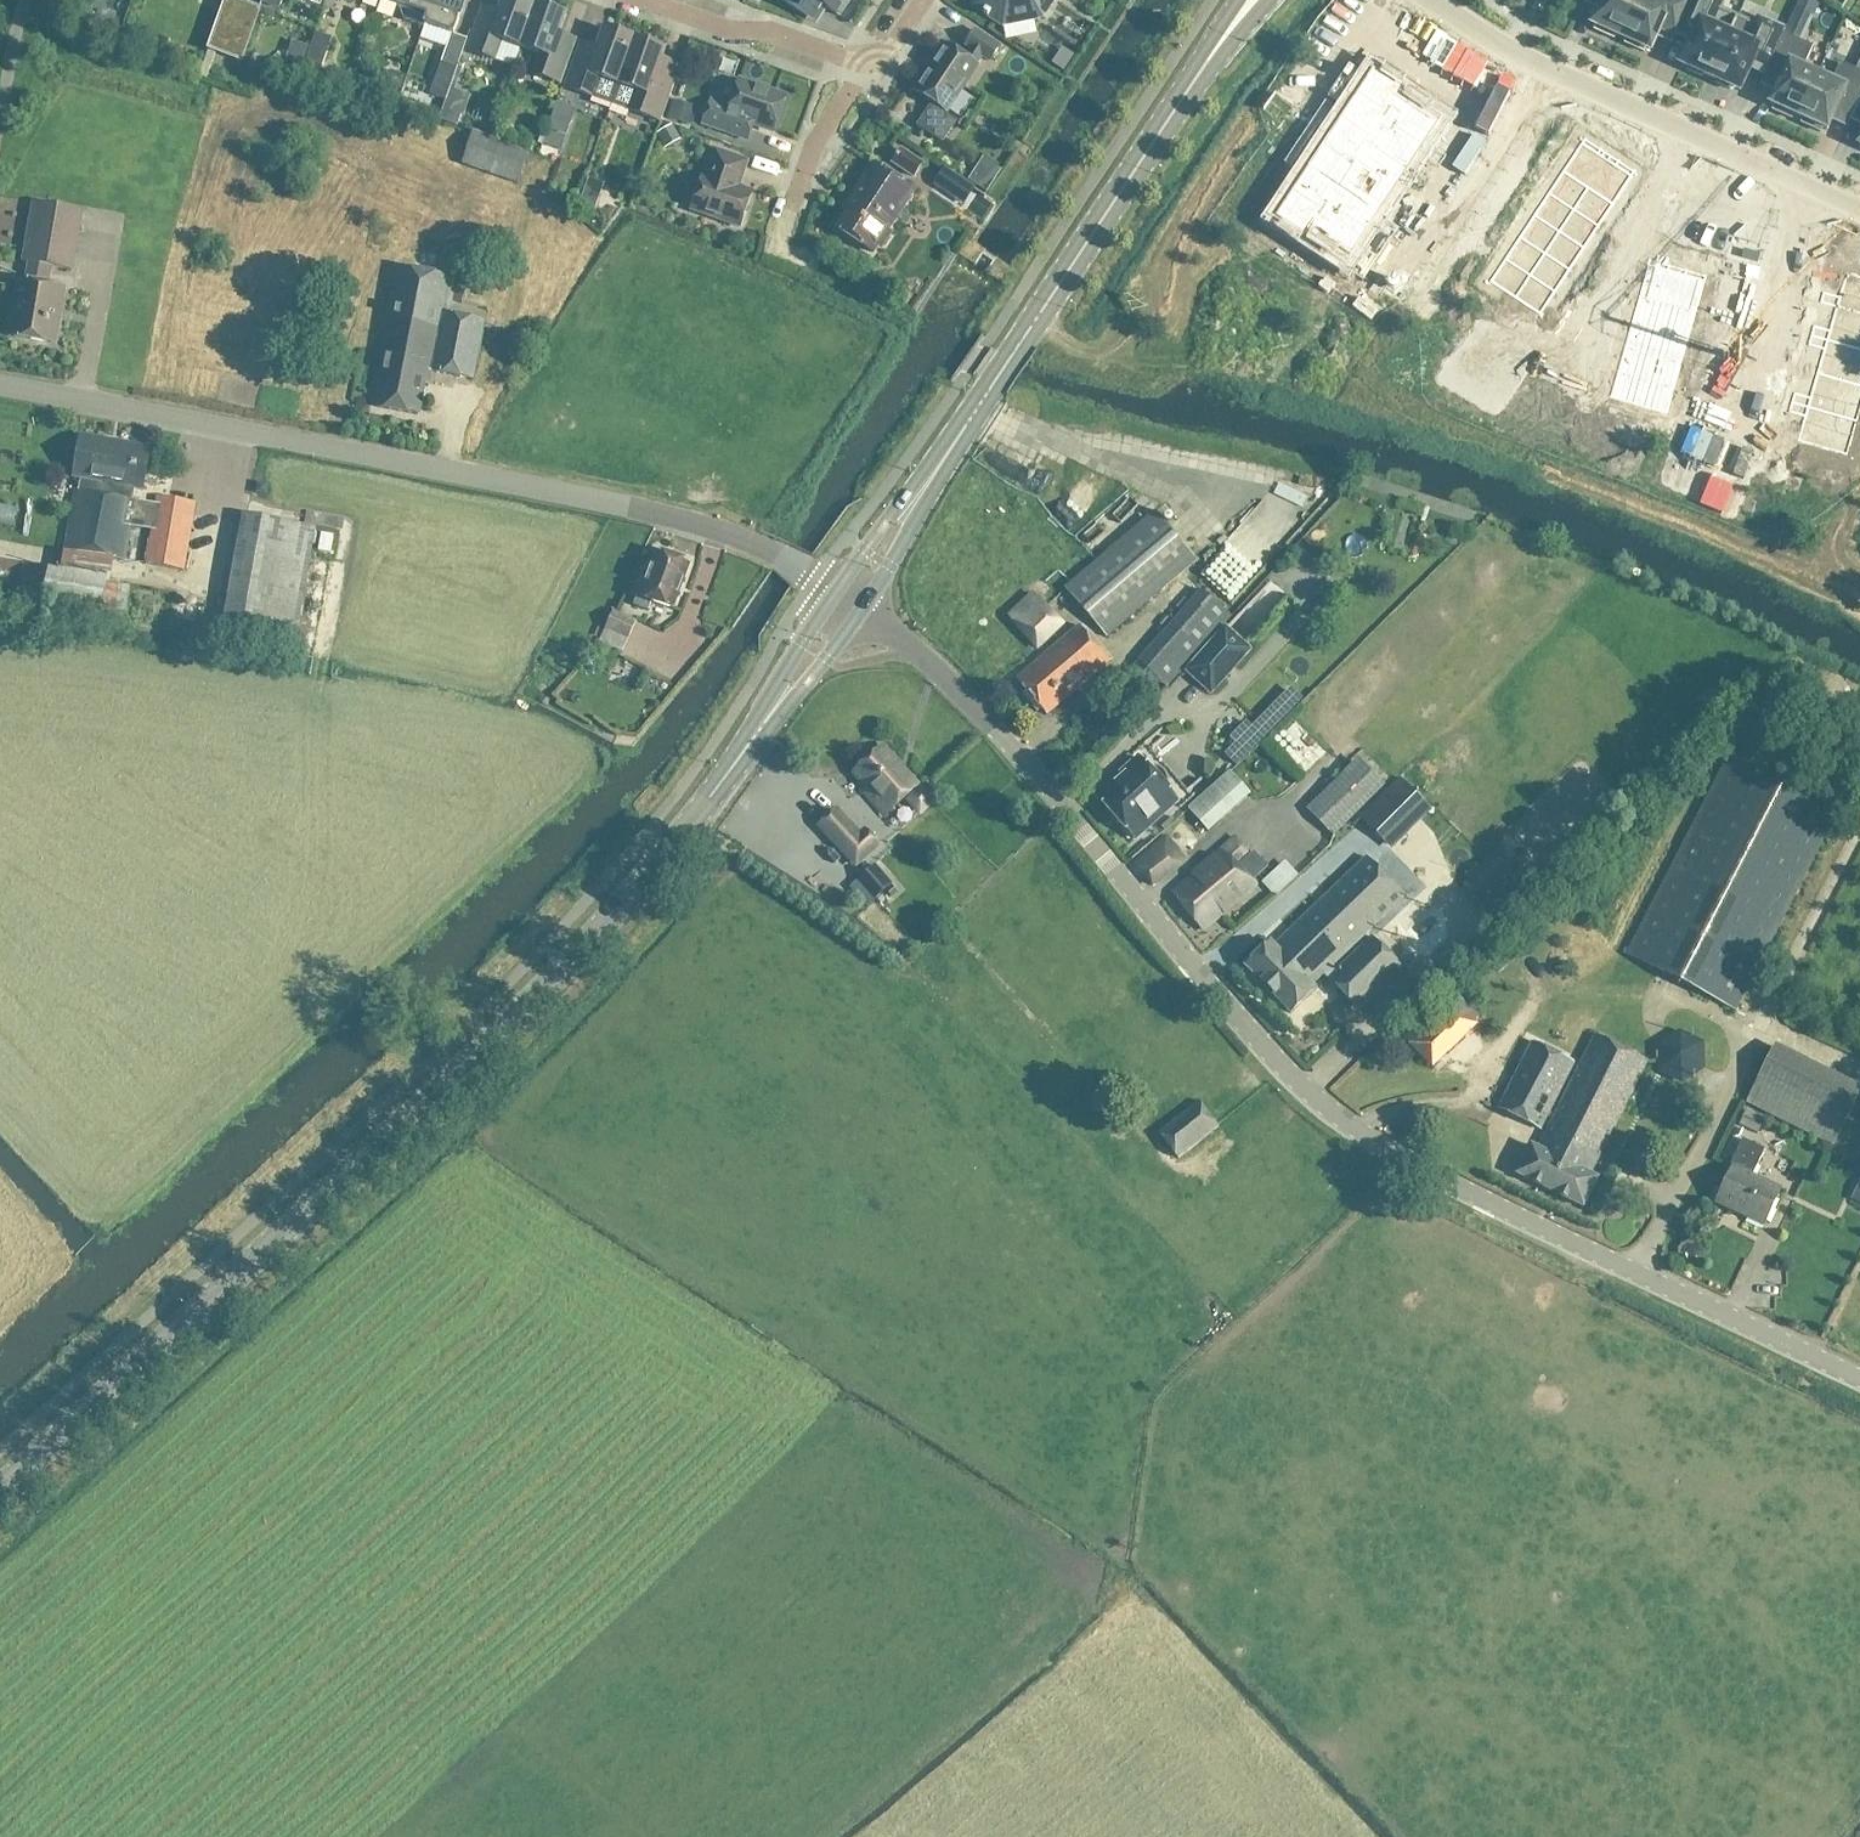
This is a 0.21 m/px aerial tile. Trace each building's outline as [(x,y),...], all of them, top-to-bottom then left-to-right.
[(208,48),(240,59),(258,7),(237,0),(225,0),(208,48)] [(281,0),(260,0),(260,9),(281,9),(281,0)] [(324,7),(330,9),(334,0),(326,0),(324,7)] [(396,4),(403,19),(423,26),(433,0),(384,0),(396,4)] [(420,36),(436,42),(446,45),(440,61),(429,94),(445,99),(466,41),(467,38),(453,34),(465,0),(433,0),(423,26),(420,36)] [(535,3),(526,0),(502,0),(498,12),(483,6),(467,49),(513,66),(520,47),(535,3)] [(806,15),(816,0),(782,0),(806,15)] [(823,5),(839,15),(849,0),(816,0),(823,5)] [(1052,0),(975,0),(974,1),(975,7),(1002,24),(1041,16),(1052,0)] [(1637,0),(1598,0),(1599,5),(1591,22),(1621,36),(1637,0)] [(1621,36),(1650,49),(1658,31),(1663,29),(1674,34),(1676,31),(1690,0),(1637,0),(1621,36)] [(1676,31),(1677,32),(1681,24),(1694,30),(1679,62),(1684,64),(1686,69),(1700,75),(1704,73),(1709,76),(1736,16),(1718,8),(1722,0),(1721,0),(1690,0),(1676,31)] [(565,14),(535,3),(520,47),(539,53),(532,72),(559,82),(574,39),(558,33),(565,14)] [(1754,24),(1736,16),(1709,76),(1714,78),(1716,82),(1730,88),(1734,87),(1739,89),(1753,57),(1766,63),(1763,71),(1764,71),(1782,32),(1784,29),(1757,17),(1754,24)] [(611,103),(634,38),(604,28),(596,48),(581,43),(565,86),(611,103)] [(945,113),(946,111),(977,64),(975,63),(981,55),(989,60),(999,46),(974,30),(965,44),(971,48),(965,57),(946,44),(915,90),(932,101),(916,125),(943,142),(957,120),(945,113)] [(320,69),(331,37),(315,31),(304,63),(320,69)] [(1782,32),(1764,71),(1762,75),(1775,81),(1776,85),(1769,102),(1773,104),(1771,109),(1791,118),(1793,113),(1797,116),(1817,73),(1808,69),(1805,61),(1812,46),(1782,32)] [(634,38),(611,103),(660,120),(680,65),(660,58),(664,49),(634,38)] [(1817,73),(1797,116),(1802,118),(1800,122),(1820,131),(1822,127),(1826,129),(1834,112),(1839,110),(1851,116),(1852,112),(1859,95),(1859,71),(1839,62),(1831,79),(1817,73)] [(1307,167),(1273,219),(1307,241),(1311,234),(1344,256),(1349,259),(1359,245),(1379,214),(1389,200),(1403,178),(1412,165),(1439,123),(1434,120),(1401,98),(1405,92),(1372,70),(1339,120),(1338,121),(1328,114),(1322,122),(1297,161),(1307,167)] [(710,100),(702,123),(722,130),(748,139),(753,124),(772,131),(784,97),(738,80),(729,107),(710,100)] [(528,150),(503,141),(472,131),(461,163),(517,182),(528,150)] [(1562,170),(1587,186),(1612,203),(1632,174),(1581,141),(1562,170)] [(691,209),(739,226),(751,191),(737,186),(746,161),(714,149),(705,175),(703,174),(691,209)] [(914,176),(922,164),(899,149),(891,161),(914,176)] [(773,181),(779,165),(750,155),(744,170),(773,181)] [(876,245),(882,244),(889,235),(888,228),(913,190),(872,163),(843,208),(847,211),(836,228),(872,252),(876,245)] [(1573,208),(1587,186),(1562,170),(1547,192),(1573,208)] [(1612,203),(1587,186),(1573,208),(1598,225),(1612,203)] [(1558,230),(1573,208),(1547,192),(1533,214),(1558,230)] [(12,307),(7,335),(13,336),(55,343),(64,288),(47,285),(50,266),(71,269),(82,210),(32,201),(21,261),(28,262),(25,281),(17,280),(12,307)] [(1598,225),(1573,208),(1558,230),(1583,247),(1598,225)] [(1533,214),(1518,235),(1544,252),(1558,230),(1533,214)] [(1583,247),(1558,230),(1544,252),(1583,247)] [(1544,252),(1518,235),(1504,257),(1529,274),(1544,252)] [(1757,261),(1759,253),(1743,248),(1741,257),(1757,261)] [(1554,291),(1544,252),(1529,274),(1554,291)] [(1514,297),(1529,274),(1504,257),(1489,280),(1514,297)] [(1666,303),(1695,311),(1704,279),(1646,262),(1637,294),(1666,303)] [(449,276),(396,266),(375,373),(381,374),(374,406),(416,414),(423,382),(428,383),(430,371),(472,379),(484,319),(442,311),(449,276)] [(1859,312),(1859,274),(1845,270),(1838,295),(1822,291),(1819,300),(1835,305),(1859,312)] [(1539,314),(1554,291),(1529,274),(1514,297),(1539,314)] [(1658,330),(1666,303),(1637,294),(1630,320),(1629,322),(1658,330)] [(1688,337),(1695,311),(1666,303),(1658,330),(1688,338),(1688,337)] [(1859,348),(1859,312),(1835,305),(1828,329),(1813,324),(1810,334),(1859,348)] [(1658,330),(1629,322),(1623,345),(1652,353),(1658,330)] [(1688,338),(1658,330),(1652,353),(1681,361),(1688,338)] [(1810,334),(1807,344),(1823,348),(1816,372),(1859,385),(1859,348),(1810,334)] [(1644,381),(1652,353),(1623,345),(1615,373),(1644,381)] [(1681,361),(1652,353),(1644,381),(1673,389),(1681,361)] [(1790,401),(1857,420),(1859,408),(1859,385),(1816,372),(1809,396),(1793,391),(1790,401)] [(1644,381),(1615,373),(1608,396),(1637,405),(1644,381)] [(1673,389),(1644,381),(1637,405),(1666,413),(1673,389)] [(1847,455),(1857,420),(1790,401),(1788,411),(1803,416),(1796,441),(1847,455)] [(129,525),(150,528),(144,563),(183,569),(194,502),(156,495),(154,503),(131,499),(133,487),(142,488),(149,447),(80,435),(73,476),(80,477),(78,490),(76,490),(64,550),(123,560),(129,525)] [(1286,532),(1300,512),(1265,488),(1251,509),(1286,532)] [(1133,495),(1107,511),(1114,522),(1140,506),(1133,495)] [(1104,638),(1132,613),(1196,558),(1154,510),(1062,589),(1104,638)] [(314,527),(246,514),(224,631),(293,643),(314,527)] [(317,550),(329,552),(332,535),(320,533),(317,550)] [(635,594),(637,595),(634,604),(647,608),(650,600),(671,607),(687,563),(683,561),(685,557),(658,547),(646,580),(641,578),(635,594)] [(107,577),(80,573),(49,568),(42,610),(101,619),(107,577)] [(128,586),(125,617),(134,618),(138,587),(128,586)] [(1168,688),(1231,616),(1201,589),(1137,661),(1168,688)] [(1033,593),(1008,616),(1036,647),(1061,623),(1033,593)] [(612,610),(598,640),(600,640),(606,643),(621,650),(635,620),(614,610),(612,610)] [(1016,679),(1046,714),(1109,660),(1079,625),(1016,679)] [(1225,629),(1187,670),(1210,691),(1248,650),(1225,629)] [(1229,738),(1234,743),(1224,753),(1235,764),(1300,699),(1289,688),(1252,726),(1246,720),(1242,724),(1232,734),(1229,738)] [(1134,838),(1176,800),(1181,806),(1192,796),(1143,742),(1133,751),(1138,757),(1096,794),(1107,807),(1109,815),(1113,821),(1117,823),(1122,824),(1134,838)] [(858,768),(850,776),(862,788),(884,813),(916,785),(882,747),(858,768)] [(1385,784),(1357,757),(1305,809),(1333,836),(1385,784)] [(1627,953),(1734,1007),(1833,816),(1726,761),(1627,953)] [(1250,793),(1230,771),(1188,808),(1208,831),(1250,793)] [(1400,778),(1352,825),(1382,856),(1430,808),(1400,778)] [(856,864),(877,844),(865,831),(859,836),(835,810),(819,825),(856,864)] [(1165,836),(1134,862),(1153,885),(1185,859),(1165,836)] [(1258,873),(1245,858),(1250,854),(1235,837),(1172,892),(1202,929),(1255,883),(1251,879),(1258,873)] [(1302,918),(1339,958),(1404,895),(1367,856),(1302,918)] [(891,885),(879,892),(893,915),(905,908),(891,885)] [(1273,945),(1270,941),(1245,965),(1290,1012),(1315,988),(1311,985),(1323,973),(1358,1009),(1402,967),(1372,936),(1337,969),(1332,964),(1339,958),(1302,918),(1273,945)] [(1516,1173),(1583,1206),(1597,1177),(1590,1173),(1647,1060),(1595,1034),(1538,1148),(1530,1144),(1516,1173)] [(1532,1041),(1498,1108),(1539,1129),(1573,1061),(1532,1041)] [(1772,1048),(1745,1101),(1833,1145),(1859,1092),(1772,1048)] [(1198,1100),(1158,1132),(1177,1157),(1218,1126),(1198,1100)] [(1739,1124),(1758,1133),(1765,1118),(1746,1110),(1739,1124)] [(1729,1166),(1732,1167),(1716,1201),(1763,1224),(1780,1189),(1752,1175),(1764,1149),(1742,1138),(1729,1166)]
